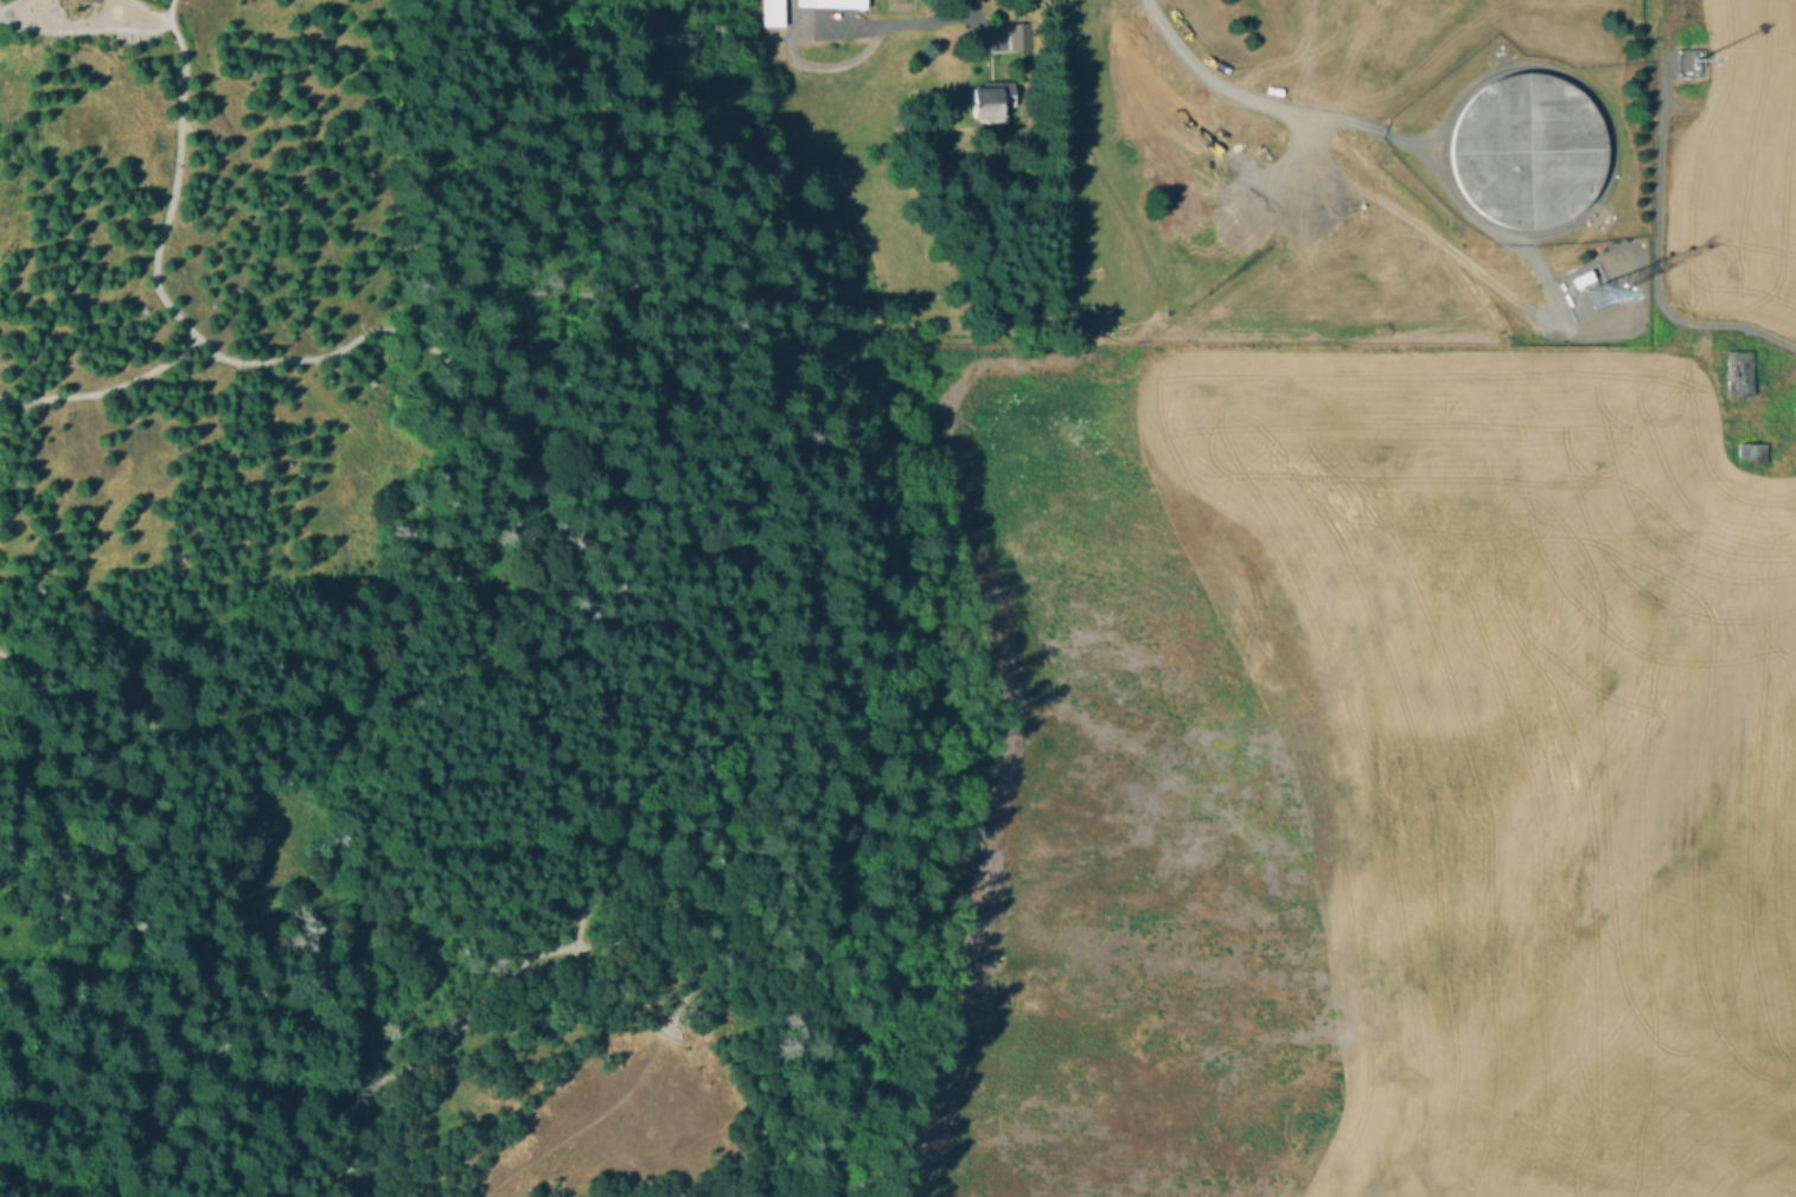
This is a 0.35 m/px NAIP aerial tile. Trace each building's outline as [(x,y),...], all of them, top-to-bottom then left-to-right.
[(781,25),(780,0),(759,0),(759,25),(781,25)] [(1029,27),(1029,50),(1012,50),(1012,27),(1029,27)] [(1523,72),(1536,72),(1549,76),(1561,81),(1572,88),(1583,96),(1591,105),(1597,117),(1602,129),(1604,142),(1604,155),(1603,168),(1599,180),(1593,192),(1585,203),(1576,212),(1565,219),(1553,225),(1541,229),(1528,230),(1515,229),(1502,226),(1490,222),(1478,215),(1469,206),(1461,196),(1455,185),(1450,172),(1447,160),(1446,147),(1449,134),(1452,121),(1458,109),(1466,100),(1475,90),(1487,83),(1498,77),(1510,73),(1523,72)] [(1015,84),(1015,108),(1009,108),(1009,124),(979,124),(979,111),(974,111),(974,90),(986,90),(986,84),(1015,84)] [(1755,356),(1755,398),(1728,398),(1728,356),(1755,356)] [(1766,444),(1766,460),(1743,460),(1743,444),(1766,444)]
